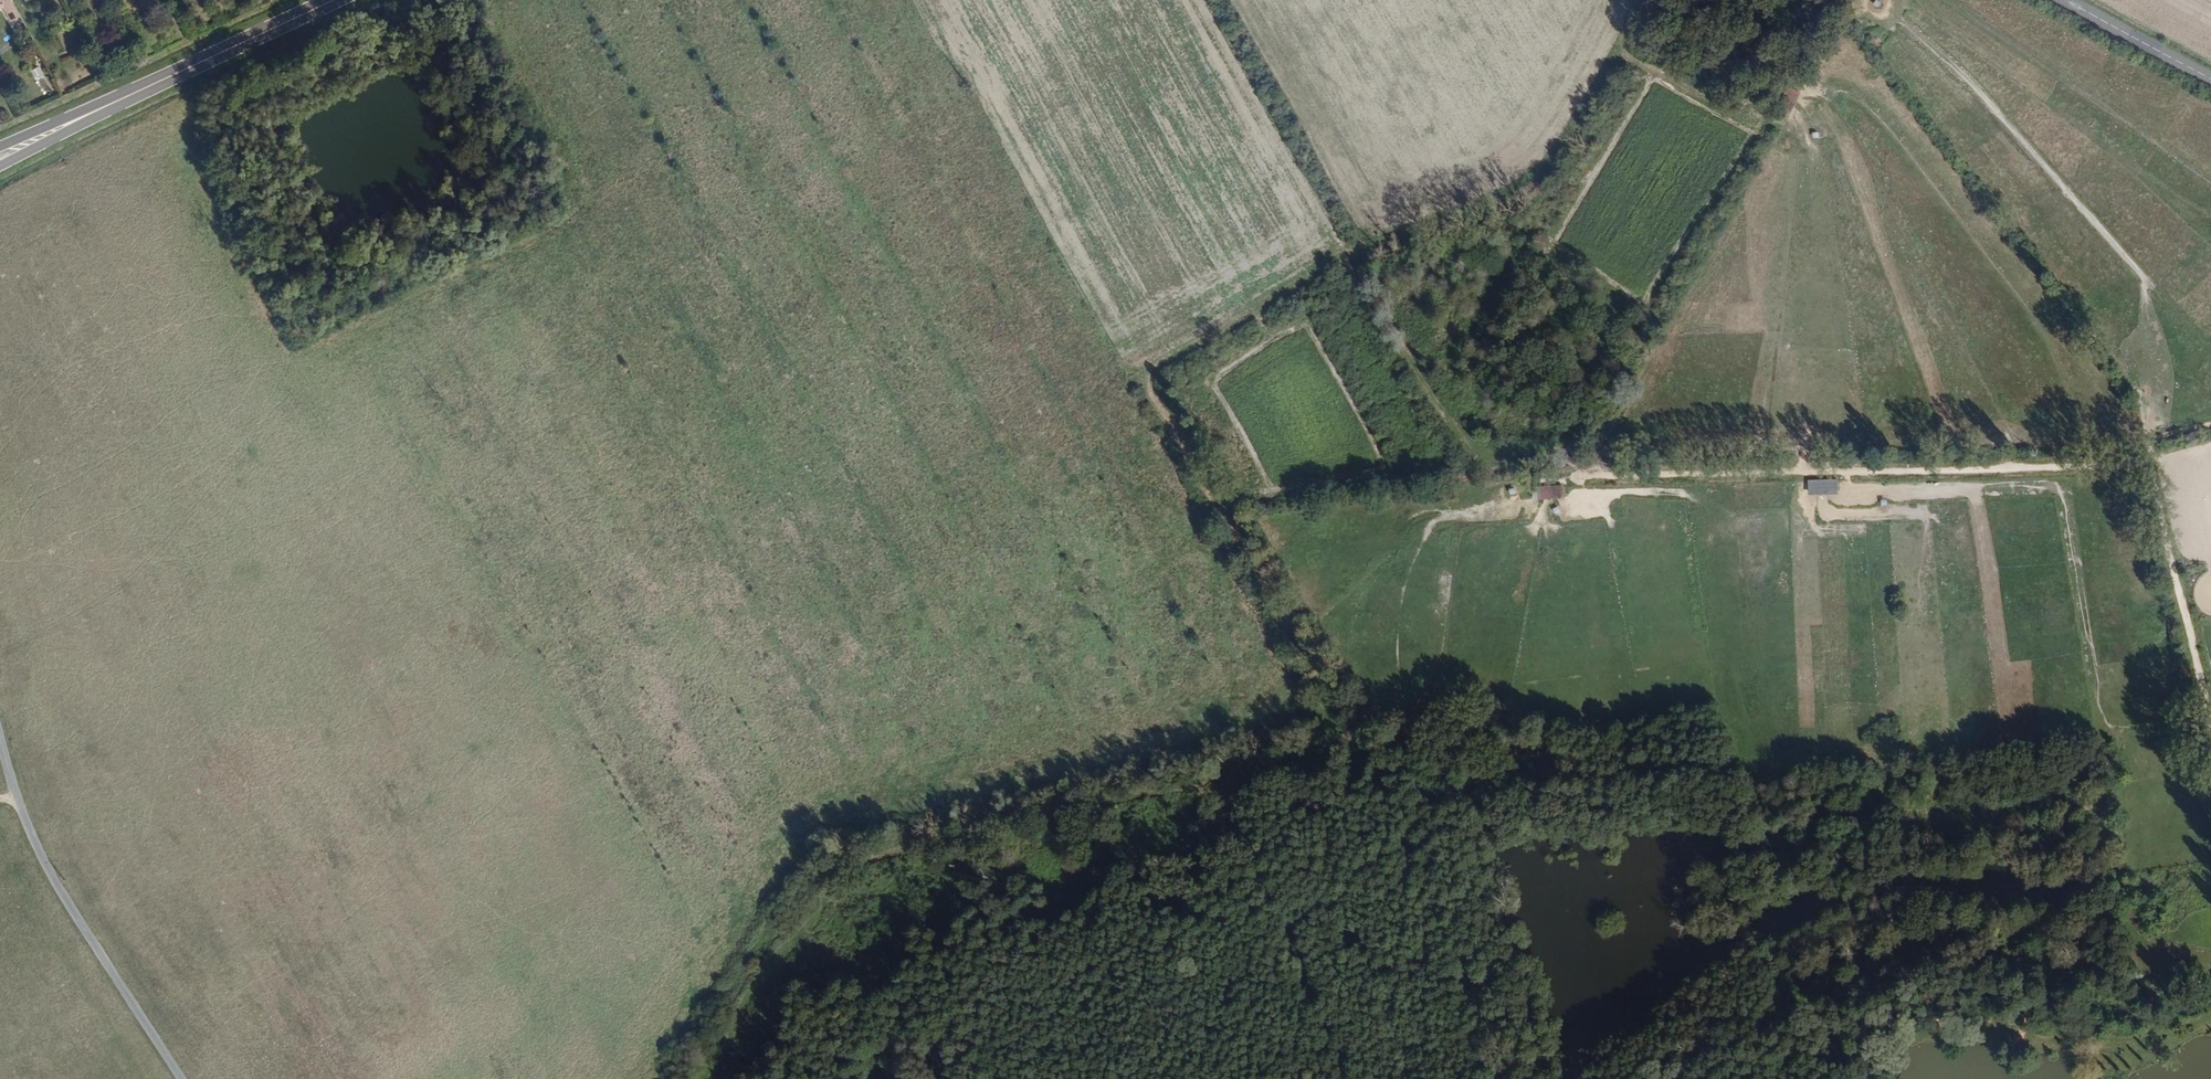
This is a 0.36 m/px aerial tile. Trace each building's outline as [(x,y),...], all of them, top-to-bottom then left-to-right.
[(12,3),(10,0),(0,0),(0,10),(12,3)] [(1839,480),(1809,480),(1809,495),(1839,494),(1839,480)] [(1537,487),(1538,500),(1563,499),(1563,486),(1537,487)]
